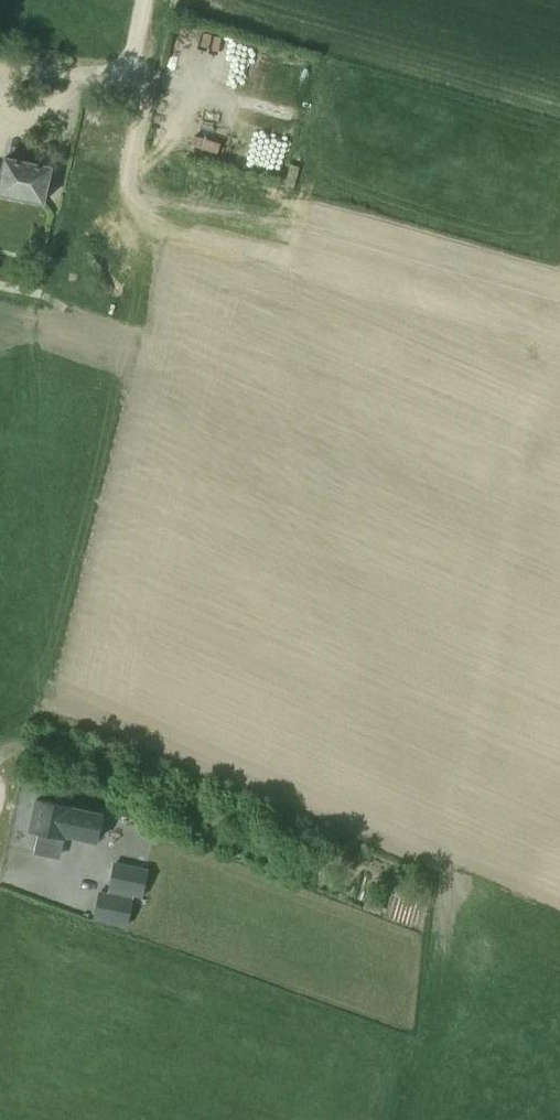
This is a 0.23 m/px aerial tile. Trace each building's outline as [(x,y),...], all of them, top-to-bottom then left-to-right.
[(1,175),(0,180),(0,194),(43,203),(50,168),(5,158),(1,175)] [(65,835),(96,842),(102,814),(36,800),(30,830),(38,832),(34,851),(58,856),(62,837),(65,837),(65,835)] [(148,871),(115,863),(109,894),(100,893),(94,919),(127,926),(134,895),(142,897),(148,871)]
